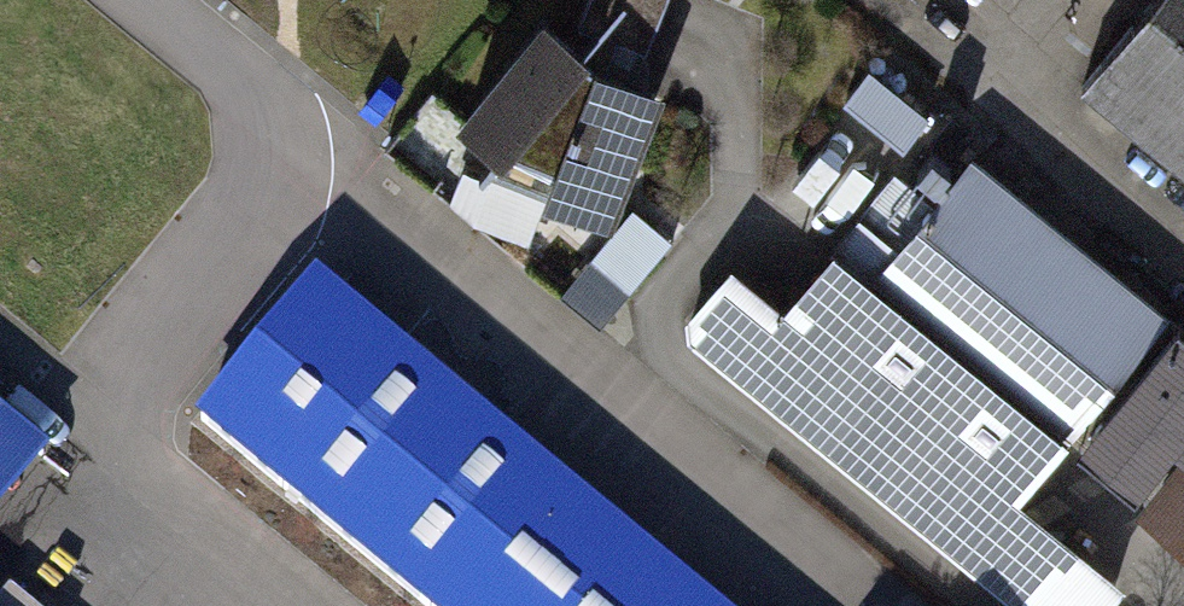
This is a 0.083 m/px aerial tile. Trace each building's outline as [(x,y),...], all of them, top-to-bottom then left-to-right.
[(578,26),(647,51),(666,0),(588,0),(578,26)] [(1100,93),(1183,162),(1183,0),(1177,0),(1100,93)] [(653,93),(536,30),(470,120),(503,144),(491,159),(610,210),(653,93)] [(912,139),(938,106),(877,59),(852,93),(912,139)] [(999,143),(895,269),(862,241),(803,313),(744,265),(705,312),(705,344),(1026,605),(1127,605),(1148,580),(1046,497),(1095,436),(1183,328),(1183,294),(999,143)] [(569,286),(607,318),(678,234),(641,202),(569,286)] [(316,271),(205,409),(450,605),(733,605),(316,271)] [(1095,436),(1183,508),(1183,328),(1095,436)] [(45,423),(0,386),(0,479),(45,423)]
